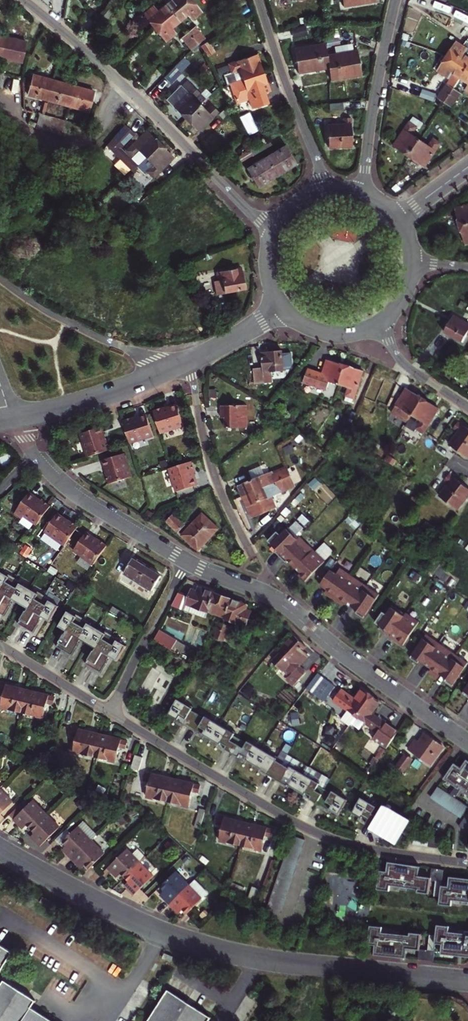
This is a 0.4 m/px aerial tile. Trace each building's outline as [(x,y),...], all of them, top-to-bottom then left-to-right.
[(167,5),(172,13),(190,0),(163,0),(167,5)] [(172,13),(179,22),(188,15),(192,21),(203,12),(198,6),(193,0),(190,0),(172,13)] [(167,5),(159,12),(155,6),(145,15),(148,19),(154,27),(172,13),(167,5)] [(172,28),(179,22),(172,13),(154,27),(162,36),(166,41),(176,33),(172,28)] [(116,18),(112,14),(98,27),(103,32),(116,18)] [(304,27),(291,31),(294,39),(306,35),(304,27)] [(200,34),(195,28),(188,34),(193,40),(200,34)] [(188,34),(182,39),(187,44),(193,40),(188,34)] [(193,40),(187,44),(191,51),(192,50),(205,40),(200,34),(193,40)] [(22,63),(26,42),(15,39),(0,36),(0,58),(22,63)] [(465,46),(459,42),(455,48),(449,56),(467,69),(467,40),(465,46)] [(342,48),(341,41),(328,43),(328,50),(342,48)] [(209,42),(201,46),(208,57),(216,53),(209,42)] [(297,63),(299,74),(322,70),(320,59),(328,58),(326,44),(295,49),(297,63)] [(320,59),(322,70),(325,87),(363,81),(361,66),(359,53),(328,58),(320,59)] [(231,86),(243,81),(264,73),(259,59),(258,56),(258,55),(228,66),(231,74),(224,77),(228,87),(231,86)] [(463,78),(467,71),(467,69),(449,56),(445,64),(440,70),(451,77),(455,72),(463,78)] [(183,74),(175,68),(166,78),(173,85),(183,74)] [(266,94),(271,92),(269,88),(264,73),(243,81),(231,86),(237,104),(250,100),(253,110),(269,104),(266,94)] [(33,81),(31,90),(30,96),(90,112),(95,91),(86,88),(63,82),(44,77),(35,75),(33,81)] [(184,87),(169,102),(176,109),(188,120),(203,105),(208,100),(209,99),(190,82),(185,88),(184,87)] [(439,96),(447,101),(455,89),(446,84),(439,96)] [(455,106),(462,94),(455,89),(447,101),(455,106)] [(435,94),(431,101),(436,104),(443,108),(447,101),(439,96),(435,94)] [(347,108),(345,100),(332,103),(333,110),(347,108)] [(442,108),(453,115),(457,107),(455,106),(447,101),(443,108),(442,108)] [(213,106),(209,111),(203,105),(188,120),(196,128),(201,134),(221,114),(213,106)] [(227,121),(234,115),(230,109),(222,116),(227,121)] [(66,139),(70,124),(40,116),(36,131),(66,139)] [(344,118),(344,124),(328,125),(329,147),(352,146),(352,134),(351,118),(344,118)] [(410,124),(418,129),(420,130),(424,124),(414,118),(410,124)] [(395,147),(410,156),(421,140),(413,136),(418,129),(410,124),(399,141),(395,147)] [(148,161),(162,146),(153,136),(149,132),(128,152),(134,158),(132,160),(122,149),(136,135),(127,126),(107,146),(133,172),(139,168),(148,161)] [(431,136),(433,138),(441,143),(444,138),(434,131),(431,136)] [(279,139),(275,133),(264,141),(268,146),(279,139)] [(421,140),(410,156),(426,166),(430,160),(441,143),(433,138),(429,146),(421,140)] [(268,146),(264,141),(245,154),(249,160),(268,146)] [(281,144),(245,171),(250,179),(258,189),(294,162),(288,154),(281,144)] [(169,152),(162,146),(148,161),(139,168),(147,175),(149,173),(156,179),(176,159),(169,152)] [(245,154),(235,161),(239,167),(249,160),(245,154)] [(456,210),(461,227),(467,225),(467,206),(456,210)] [(220,282),(223,281),(225,293),(246,288),(243,277),(242,269),(218,273),(220,282)] [(216,297),(226,295),(225,293),(223,281),(220,282),(214,283),(216,297)] [(455,317),(446,333),(455,338),(464,343),(467,337),(467,324),(455,317)] [(281,354),(281,351),(273,352),(261,353),(263,368),(253,369),(254,384),(271,382),(271,372),(282,371),(282,370),(289,369),(291,367),(290,353),(281,354)] [(328,361),(324,375),(310,372),(306,384),(328,391),(331,383),(340,386),(346,366),(334,363),(328,361)] [(356,399),(364,371),(354,368),(346,366),(340,386),(350,389),(348,396),(356,399)] [(409,423),(413,416),(424,398),(408,388),(393,412),(409,423)] [(419,428),(426,433),(441,408),(432,403),(424,398),(413,416),(409,423),(407,426),(417,432),(419,428)] [(219,413),(219,419),(223,419),(223,429),(245,429),(245,406),(219,406),(219,413)] [(153,414),(157,427),(160,436),(183,429),(177,407),(169,410),(164,411),(164,410),(153,414)] [(350,411),(343,426),(348,429),(356,414),(350,411)] [(134,421),(123,424),(129,446),(130,447),(153,439),(146,418),(138,420),(134,422),(134,421)] [(460,433),(451,445),(467,457),(467,429),(459,423),(455,429),(460,433)] [(90,432),(78,436),(85,460),(108,453),(104,440),(103,440),(100,429),(90,432)] [(122,456),(100,463),(103,470),(104,475),(103,476),(106,487),(129,480),(122,456)] [(192,463),(169,470),(177,496),(198,487),(196,479),(194,475),(195,474),(192,463)] [(259,467),(253,470),(256,479),(263,476),(259,467)] [(290,477),(287,468),(283,470),(275,473),(271,475),(274,483),(290,477)] [(460,510),(467,499),(467,487),(461,481),(452,474),(453,473),(447,468),(438,480),(449,488),(443,497),(460,510)] [(241,485),(237,487),(239,492),(241,497),(269,485),(266,477),(265,475),(251,482),(250,479),(240,483),(241,485)] [(266,477),(269,485),(274,483),(271,475),(266,477)] [(274,483),(269,485),(241,497),(247,511),(250,519),(274,509),(269,497),(284,490),(284,488),(294,484),(290,477),(274,483)] [(26,489),(11,509),(17,514),(18,512),(32,522),(46,503),(38,497),(37,498),(32,494),(26,489)] [(160,517),(164,521),(171,514),(173,512),(168,509),(160,517)] [(54,510),(40,528),(60,542),(74,524),(65,517),(64,518),(60,515),(54,510)] [(175,532),(182,524),(171,514),(164,521),(175,532)] [(199,515),(186,529),(180,536),(188,544),(196,551),(216,529),(199,515)] [(429,521),(425,526),(433,532),(437,528),(429,521)] [(280,557),(295,542),(299,538),(288,527),(280,535),(277,532),(268,541),(273,547),(276,550),(275,552),(280,557)] [(85,532),(71,549),(90,564),(105,546),(96,539),(95,540),(91,537),(85,532)] [(305,542),(300,537),(299,538),(295,542),(300,547),(305,542)] [(291,564),(296,568),(314,550),(305,542),(300,547),(295,542),(280,557),(285,562),(287,560),(291,564)] [(314,550),(296,568),(298,571),(301,573),(298,575),(305,582),(325,561),(314,550)] [(134,560),(125,575),(153,591),(162,576),(155,572),(142,565),(134,560)] [(329,571),(319,585),(323,588),(326,590),(335,596),(349,575),(339,568),(335,574),(329,571)] [(0,572),(0,611),(5,614),(14,599),(17,601),(24,606),(28,608),(19,623),(34,632),(42,617),(46,619),(50,622),(59,606),(1,572),(0,572)] [(349,575),(335,596),(345,602),(347,604),(351,607),(361,592),(355,588),(360,582),(349,575)] [(104,595),(111,583),(105,579),(98,591),(104,595)] [(366,586),(360,582),(355,588),(361,592),(366,586)] [(361,592),(351,607),(354,609),(357,611),(355,614),(363,618),(379,595),(366,586),(361,592)] [(201,590),(196,589),(194,593),(188,590),(186,596),(183,604),(185,605),(200,611),(205,612),(205,611),(211,594),(201,590)] [(333,600),(335,596),(326,590),(324,594),(333,600)] [(183,604),(186,596),(177,593),(169,607),(182,612),(185,605),(183,604)] [(211,594),(205,611),(222,618),(229,600),(220,597),(211,594)] [(345,602),(335,596),(333,600),(342,606),(345,602)] [(222,618),(222,619),(243,627),(248,613),(242,610),(244,606),(238,604),(229,600),(222,618)] [(123,609),(115,604),(112,607),(121,613),(123,609)] [(198,617),(200,611),(185,605),(182,612),(198,617)] [(382,612),(375,623),(381,627),(385,629),(383,632),(390,636),(405,614),(393,606),(387,615),(382,612)] [(121,613),(112,607),(109,613),(126,624),(130,619),(121,614),(121,613)] [(126,646),(68,611),(59,627),(63,629),(66,631),(58,645),(72,654),(81,639),(84,641),(91,645),(95,648),(87,663),(102,672),(110,657),(113,659),(117,662),(126,646)] [(406,612),(405,614),(390,636),(391,637),(396,641),(403,645),(419,621),(406,612)] [(220,642),(226,627),(220,625),(217,624),(212,639),(220,642)] [(233,647),(239,632),(226,627),(220,642),(233,647)] [(177,653),(180,647),(157,634),(153,639),(177,653)] [(417,663),(419,660),(425,664),(434,649),(439,643),(426,634),(410,658),(413,660),(417,663)] [(301,653),(305,649),(292,638),(277,653),(279,655),(289,664),(282,673),(288,679),(299,667),(307,658),(305,655),(301,653)] [(445,647),(439,643),(434,649),(441,653),(445,647)] [(431,669),(441,675),(455,654),(445,647),(441,653),(434,649),(425,664),(429,667),(431,669)] [(183,649),(180,655),(185,658),(188,652),(183,649)] [(446,679),(444,681),(452,686),(467,663),(455,654),(441,675),(444,677),(446,679)] [(279,655),(271,663),(282,673),(289,664),(279,655)] [(306,673),(299,667),(288,679),(285,682),(292,689),(306,673)] [(438,678),(441,675),(431,669),(429,672),(438,678)] [(326,698),(333,688),(316,675),(305,690),(314,697),(318,692),(326,698)] [(24,703),(27,691),(13,687),(0,684),(0,692),(3,692),(0,706),(0,708),(21,713),(24,703)] [(27,691),(24,703),(21,713),(42,718),(46,704),(52,705),(54,698),(39,694),(27,691)] [(353,718),(368,697),(359,691),(352,702),(344,696),(338,692),(330,703),(344,713),(345,711),(353,718)] [(326,698),(318,692),(314,697),(322,703),(326,698)] [(369,714),(377,703),(368,697),(353,718),(349,724),(348,726),(357,732),(361,726),(375,736),(371,741),(384,750),(395,733),(380,722),(369,714)] [(179,700),(178,700),(170,714),(180,720),(200,732),(221,745),(222,742),(225,744),(228,746),(226,749),(239,757),(241,754),(244,755),(247,757),(246,759),(267,771),(285,782),(305,794),(306,792),(309,794),(312,796),(310,799),(327,809),(328,807),(330,809),(340,815),(348,800),(333,791),(332,793),(318,785),(320,783),(291,766),(289,768),(276,760),(277,758),(249,741),(247,743),(234,735),(236,733),(206,715),(205,717),(192,710),(193,708),(179,700)] [(75,712),(68,710),(65,723),(72,725),(75,712)] [(70,728),(69,735),(75,736),(71,751),(93,756),(98,735),(87,732),(70,728)] [(113,738),(98,735),(93,756),(114,761),(118,747),(124,748),(126,741),(113,738)] [(411,741),(405,751),(428,767),(441,749),(431,742),(422,735),(415,744),(411,741)] [(397,753),(391,760),(396,764),(401,756),(397,753)] [(403,769),(409,761),(401,756),(396,764),(403,769)] [(137,773),(141,760),(133,758),(129,771),(133,772),(137,773)] [(467,760),(462,768),(458,766),(455,764),(445,778),(457,786),(462,790),(467,794),(467,761),(467,760)] [(143,772),(141,779),(148,781),(144,795),(166,800),(171,779),(158,776),(143,772)] [(186,782),(171,779),(166,800),(188,805),(191,791),(198,792),(200,785),(186,782)] [(3,785),(0,788),(0,814),(1,815),(17,800),(3,785)] [(457,786),(451,795),(439,787),(432,798),(462,819),(467,810),(467,806),(456,798),(462,790),(457,786)] [(376,806),(362,797),(354,812),(362,817),(363,815),(365,817),(369,819),(367,822),(380,830),(382,827),(385,829),(388,831),(387,832),(396,837),(404,823),(390,814),(389,816),(375,807),(376,806)] [(10,814),(15,819),(30,804),(25,800),(10,814)] [(24,828),(28,824),(32,829),(48,814),(35,800),(30,804),(15,819),(19,823),(24,828)] [(202,808),(196,807),(192,826),(198,827),(202,808)] [(35,841),(40,846),(60,827),(48,814),(32,829),(35,833),(31,836),(35,841)] [(122,823),(116,816),(110,822),(116,829),(122,823)] [(217,816),(215,824),(222,826),(218,839),(240,845),(245,824),(233,821),(217,816)] [(82,823),(77,828),(90,841),(95,836),(82,823)] [(260,828),(245,824),(240,845),(261,851),(265,837),(271,839),(273,831),(260,828)] [(69,835),(62,843),(65,846),(62,849),(61,851),(64,854),(70,861),(90,841),(77,828),(69,835)] [(62,843),(69,835),(64,830),(54,840),(62,849),(65,846),(62,843)] [(306,840),(293,835),(265,917),(278,921),(306,840)] [(430,841),(415,839),(414,844),(439,848),(440,837),(431,835),(430,841)] [(79,870),(83,866),(87,870),(103,855),(90,841),(70,861),(75,866),(79,870)] [(137,866),(143,860),(136,853),(130,859),(124,853),(104,872),(108,877),(113,882),(117,878),(121,882),(137,866)] [(405,865),(387,863),(386,873),(379,872),(378,891),(390,892),(391,887),(400,888),(400,890),(408,891),(409,889),(418,890),(418,892),(429,894),(430,880),(430,877),(419,876),(419,866),(405,865)] [(121,882),(125,886),(121,890),(126,895),(131,899),(150,880),(137,866),(121,882)] [(449,876),(449,885),(442,885),(443,869),(431,868),(430,877),(430,880),(436,880),(434,897),(440,897),(440,904),(452,905),(452,900),(462,901),(462,904),(467,904),(467,878),(465,878),(449,876)] [(162,894),(158,897),(162,902),(167,907),(186,888),(174,875),(158,889),(162,894)] [(184,917),(205,896),(192,883),(186,888),(167,907),(173,914),(176,917),(180,912),(184,917)] [(52,907),(56,901),(47,895),(43,901),(52,907)] [(207,903),(201,909),(206,914),(212,908),(207,903)] [(437,925),(436,936),(430,935),(428,951),(420,950),(419,960),(433,961),(435,944),(442,945),(441,954),(456,956),(467,957),(467,931),(459,930),(459,933),(449,932),(449,929),(450,926),(437,925)] [(383,927),(370,926),(368,945),(375,946),(374,955),(395,957),(407,959),(408,949),(420,950),(422,934),(411,933),(411,936),(401,935),(402,932),(392,931),(392,934),(382,933),(383,927)] [(12,952),(5,948),(0,957),(0,972),(12,952)] [(176,955),(166,952),(164,957),(175,960),(176,955)] [(32,1008),(36,1001),(31,998),(3,981),(0,986),(0,1020),(51,1020),(32,1008)] [(172,992),(152,1020),(213,1020),(206,1015),(172,992)]
